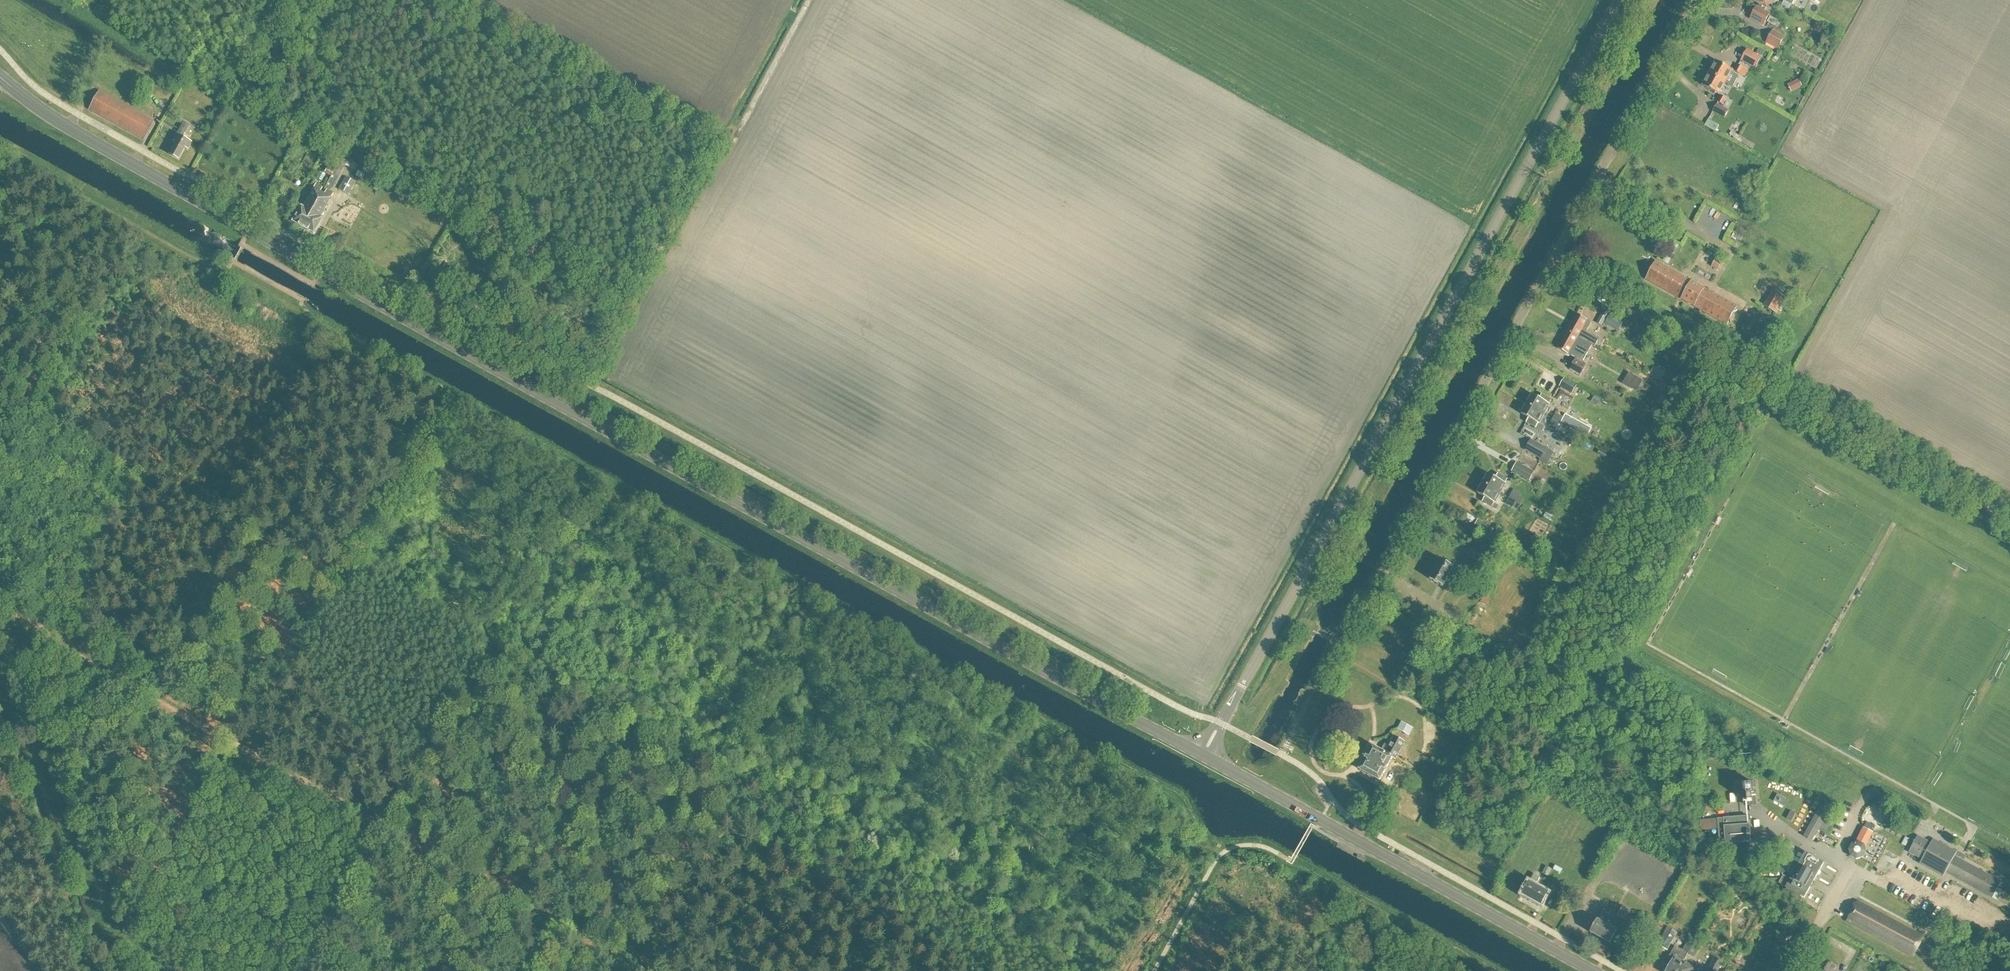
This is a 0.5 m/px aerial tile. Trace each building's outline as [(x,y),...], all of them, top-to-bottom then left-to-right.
[(1771,0),(1753,0),(1761,4),(1759,8),(1757,7),(1750,19),(1763,26),(1770,14),(1765,11),(1767,7),(1771,0)] [(1767,23),(1775,27),(1778,21),(1770,17),(1767,23)] [(1784,36),(1772,30),(1765,43),(1777,49),(1784,36)] [(1748,49),(1741,60),(1755,68),(1762,57),(1748,49)] [(1709,74),(1726,83),(1733,70),(1716,61),(1709,74)] [(1738,65),(1735,71),(1740,74),(1744,67),(1739,64),(1738,65)] [(1719,95),(1726,83),(1709,74),(1703,86),(1719,95)] [(1802,85),(1798,78),(1791,82),(1795,89),(1802,85)] [(88,110),(144,140),(154,121),(99,90),(88,110)] [(1723,106),(1727,99),(1721,96),(1717,103),(1723,106)] [(1713,112),(1725,118),(1729,110),(1717,104),(1713,112)] [(1719,125),(1708,119),(1704,126),(1715,132),(1719,125)] [(188,150),(191,143),(182,138),(189,126),(184,123),(177,135),(177,134),(173,141),(176,143),(170,154),(179,159),(185,148),(188,150)] [(1733,131),(1730,136),(1752,149),(1755,145),(1733,131)] [(334,171),(331,176),(325,186),(332,190),(348,161),(341,157),(334,171)] [(325,173),(331,176),(334,171),(328,168),(325,173)] [(370,184),(372,179),(358,171),(355,176),(370,184)] [(348,195),(350,193),(353,195),(358,186),(355,184),(355,183),(345,178),(339,190),(348,195)] [(303,228),(322,193),(320,192),(323,188),(316,184),(303,207),(301,206),(293,221),(292,222),(293,222),(294,222),(303,228)] [(322,193),(303,228),(313,233),(314,234),(314,233),(322,218),(321,217),(334,194),(327,190),(325,194),(322,193)] [(1727,238),(1739,243),(1745,229),(1733,224),(1727,238)] [(1717,271),(1722,263),(1716,260),(1711,267),(1717,271)] [(1656,261),(1645,280),(1727,325),(1737,307),(1656,261)] [(1781,312),(1790,295),(1775,288),(1767,305),(1781,312)] [(1597,322),(1603,326),(1610,313),(1604,310),(1597,322)] [(1624,322),(1610,314),(1605,324),(1619,331),(1624,322)] [(1586,333),(1591,323),(1588,321),(1577,315),(1567,332),(1582,340),(1591,346),(1593,347),(1595,347),(1599,340),(1586,333)] [(1569,355),(1582,362),(1591,346),(1582,340),(1567,332),(1558,349),(1568,355),(1569,355)] [(1642,343),(1646,337),(1638,332),(1634,338),(1642,343)] [(1576,359),(1570,369),(1581,375),(1587,364),(1582,362),(1576,359)] [(1643,381),(1629,373),(1623,383),(1637,392),(1643,381)] [(1578,384),(1566,377),(1561,386),(1573,393),(1578,384)] [(1527,405),(1545,415),(1550,405),(1549,405),(1552,400),(1542,395),(1540,399),(1532,395),(1527,405)] [(1540,425),(1545,415),(1527,405),(1521,415),(1529,419),(1526,423),(1542,432),(1545,428),(1540,425)] [(1553,419),(1560,423),(1563,418),(1556,414),(1553,419)] [(1565,415),(1561,422),(1578,431),(1582,424),(1565,415)] [(1557,428),(1560,423),(1553,419),(1550,425),(1557,428)] [(1584,436),(1561,423),(1557,430),(1580,443),(1584,436)] [(1540,459),(1547,448),(1531,439),(1525,450),(1539,458),(1540,459)] [(1534,472),(1516,463),(1512,472),(1529,481),(1534,472)] [(1483,484),(1501,494),(1506,484),(1505,484),(1508,479),(1498,474),(1496,478),(1488,474),(1483,484)] [(1496,504),(1501,494),(1483,484),(1477,494),(1485,498),(1482,502),(1497,510),(1499,506),(1495,504),(1495,503),(1496,504)] [(1509,498),(1516,502),(1521,493),(1514,489),(1509,498)] [(1518,510),(1521,505),(1516,502),(1509,498),(1506,504),(1518,510)] [(1491,535),(1495,528),(1479,520),(1475,526),(1491,535)] [(1503,534),(1494,530),(1492,534),(1500,539),(1503,534)] [(1456,577),(1461,569),(1455,565),(1453,567),(1441,560),(1430,580),(1443,587),(1449,576),(1453,578),(1454,576),(1456,577)] [(1403,722),(1398,729),(1410,736),(1414,728),(1403,722)] [(1396,760),(1405,742),(1394,736),(1389,746),(1385,744),(1381,752),(1372,747),(1364,762),(1363,761),(1360,762),(1358,766),(1359,769),(1360,769),(1360,770),(1380,781),(1392,759),(1396,760)] [(1756,806),(1756,797),(1757,797),(1755,783),(1741,784),(1742,798),(1743,798),(1743,807),(1756,806)] [(1804,835),(1814,840),(1830,812),(1820,807),(1804,835)] [(1791,822),(1795,814),(1791,811),(1786,819),(1791,822)] [(1719,845),(1725,845),(1752,843),(1750,825),(1749,817),(1717,819),(1719,845)] [(1865,848),(1873,833),(1868,830),(1863,827),(1855,843),(1851,844),(1848,850),(1850,857),(1856,860),(1863,859),(1867,852),(1865,848)] [(1957,852),(1933,839),(1931,843),(1918,836),(1909,852),(1922,859),(1920,863),(1943,876),(1946,872),(1950,875),(1992,897),(2001,881),(1958,858),(1954,856),(1957,852)] [(1906,837),(1902,844),(1906,847),(1910,839),(1906,837)] [(1800,898),(1801,897),(1804,899),(1824,863),(1806,853),(1796,870),(1791,867),(1788,873),(1793,876),(1791,880),(1783,875),(1778,883),(1786,888),(1786,889),(1789,891),(1788,891),(1787,891),(1786,891),(1785,892),(1784,893),(1784,894),(1784,895),(1784,896),(1785,896),(1785,897),(1786,897),(1787,898),(1788,898),(1789,899),(1790,899),(1790,900),(1792,900),(1792,901),(1793,901),(1794,902),(1795,902),(1796,903),(1797,903),(1798,904),(1799,904),(1800,904),(1801,903),(1802,902),(1802,901),(1802,900),(1802,899),(1801,898),(1800,898)] [(1548,877),(1551,870),(1546,867),(1542,874),(1548,877)] [(1522,895),(1542,906),(1549,893),(1536,886),(1540,878),(1534,875),(1530,883),(1529,883),(1522,895)] [(2002,891),(1997,901),(2009,908),(2009,895),(2002,891)] [(1857,902),(1846,922),(1913,958),(1924,937),(1857,902)] [(1623,933),(1626,928),(1625,925),(1608,916),(1610,912),(1604,909),(1598,921),(1597,920),(1590,933),(1601,939),(1599,943),(1600,945),(1605,948),(1607,947),(1609,944),(1610,944),(1617,932),(1620,934),(1623,933)] [(1657,945),(1667,950),(1677,933),(1667,927),(1657,945)] [(1796,930),(1791,927),(1785,938),(1789,940),(1796,930)] [(1687,944),(1683,951),(1675,947),(1665,965),(1669,967),(1667,970),(1679,970),(1684,962),(1688,954),(1692,947),(1687,944)] [(1698,950),(1692,947),(1688,954),(1694,957),(1698,950)] [(1706,970),(1718,970),(1723,962),(1714,957),(1706,970)] [(1684,962),(1679,970),(1698,970),(1695,969),(1695,968),(1684,962)]
